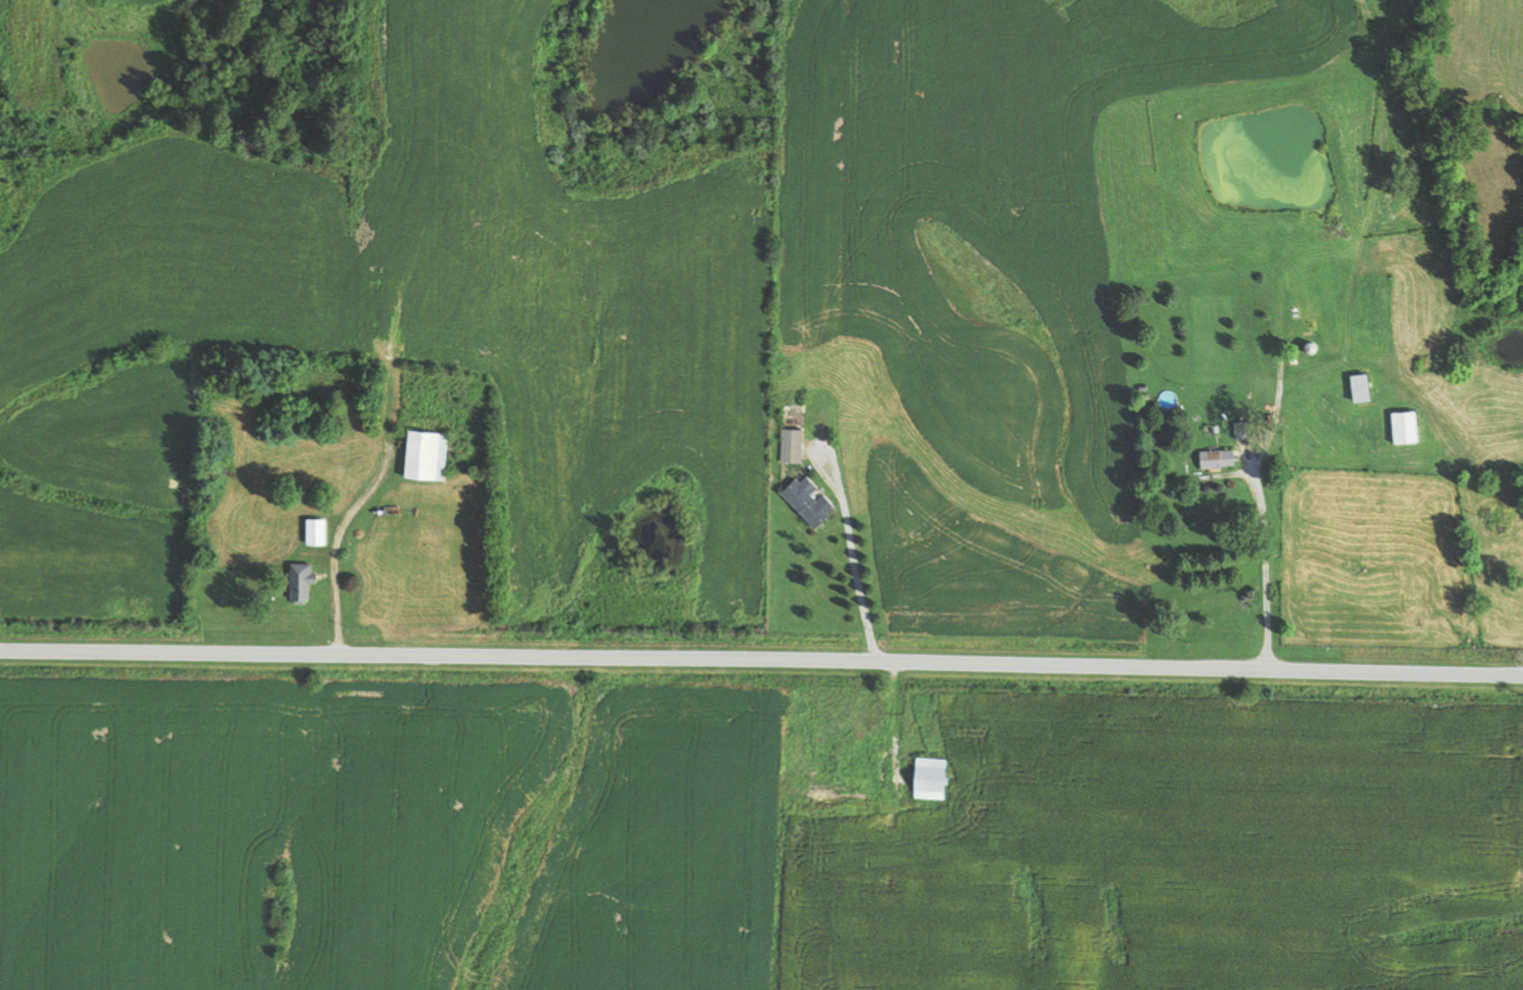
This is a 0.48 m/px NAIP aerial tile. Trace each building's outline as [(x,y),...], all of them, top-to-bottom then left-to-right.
[(1347,375),(1349,402),(1366,401),(1364,373),(1347,375)] [(1389,443),(1415,443),(1415,411),(1389,411),(1389,443)] [(801,463),(801,429),(780,429),(780,463),(801,463)] [(445,433),(404,430),(401,477),(442,480),(445,433)] [(1232,468),(1232,449),(1196,449),(1196,468),(1232,468)] [(815,488),(804,476),(797,482),(794,479),(778,493),(809,529),(834,507),(821,493),(814,499),(809,493),(815,488)] [(304,545),(324,545),(324,519),(304,519),(304,545)] [(288,564),(288,604),(309,604),(309,564),(288,564)] [(911,799),(942,799),(942,757),(911,757),(911,799)]
